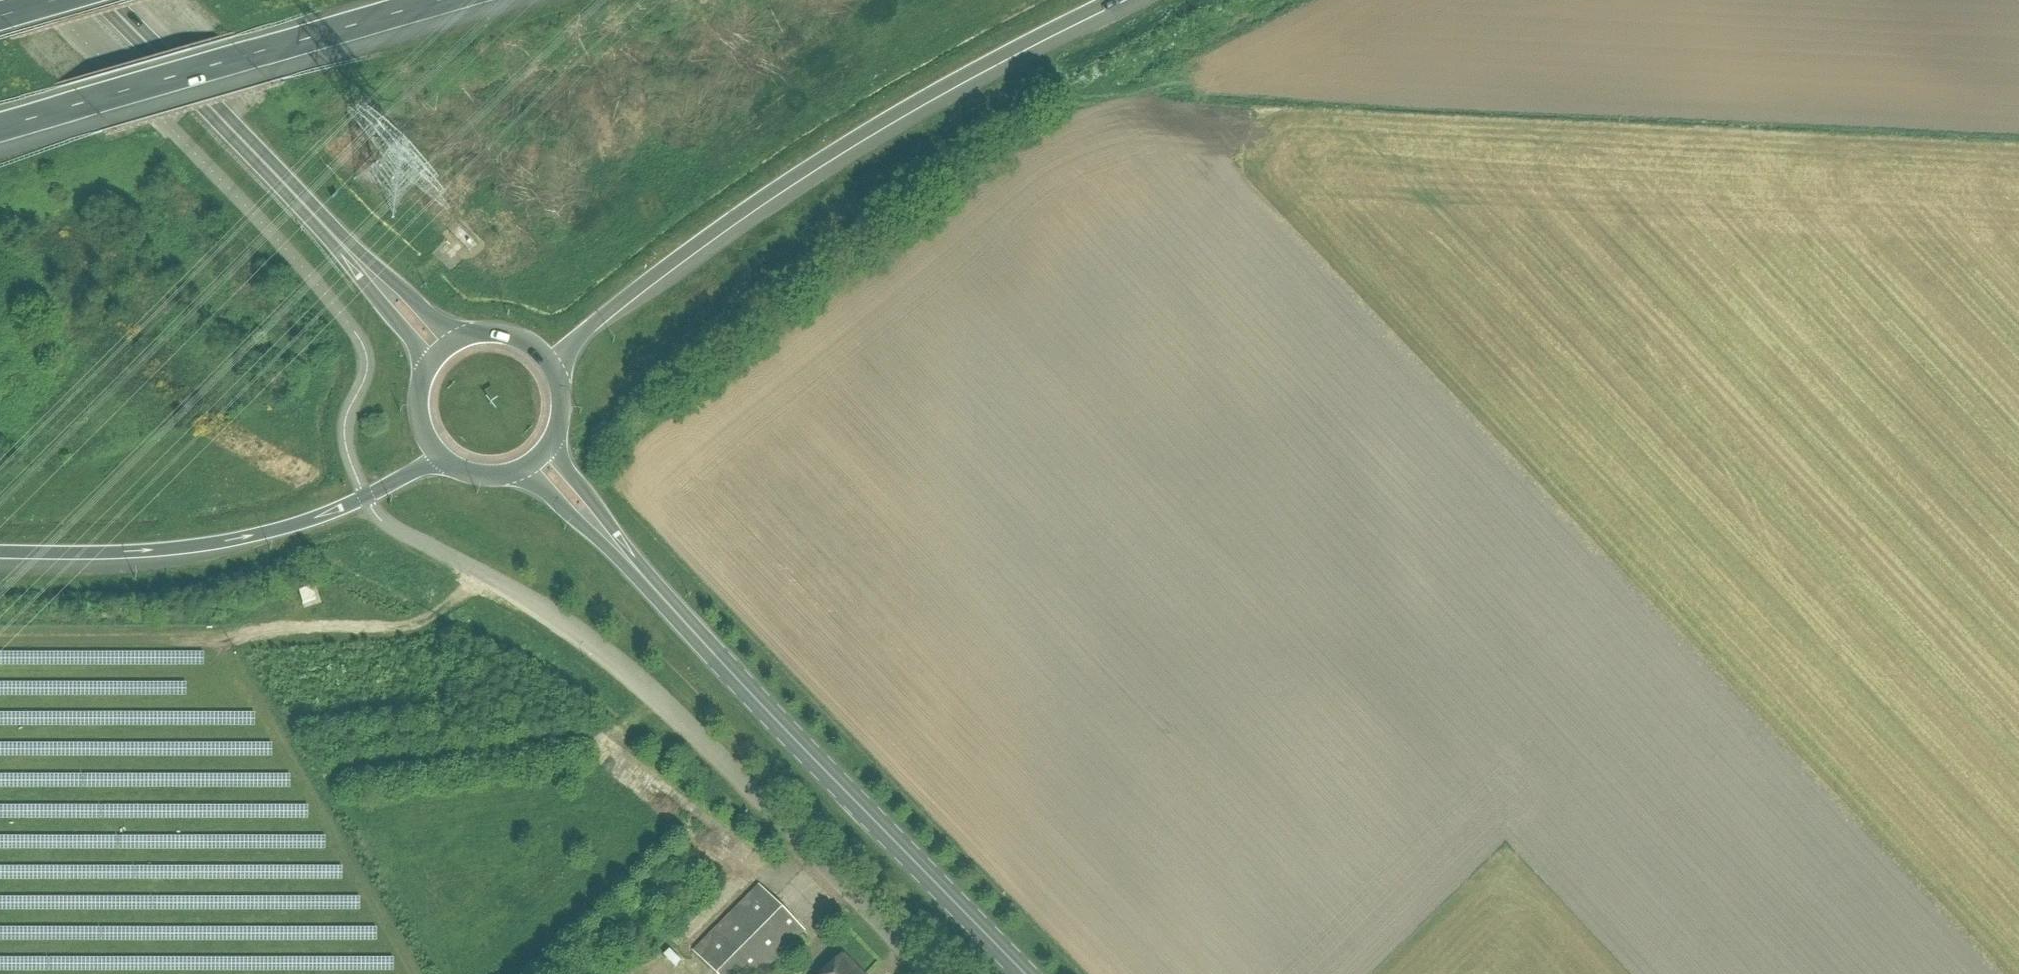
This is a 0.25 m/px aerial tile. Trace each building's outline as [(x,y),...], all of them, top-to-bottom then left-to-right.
[(311,588),(298,592),(302,604),(315,600),(311,588)] [(759,887),(693,952),(715,973),(760,973),(803,931),(759,887)] [(842,956),(824,973),(860,973),(842,956)]
